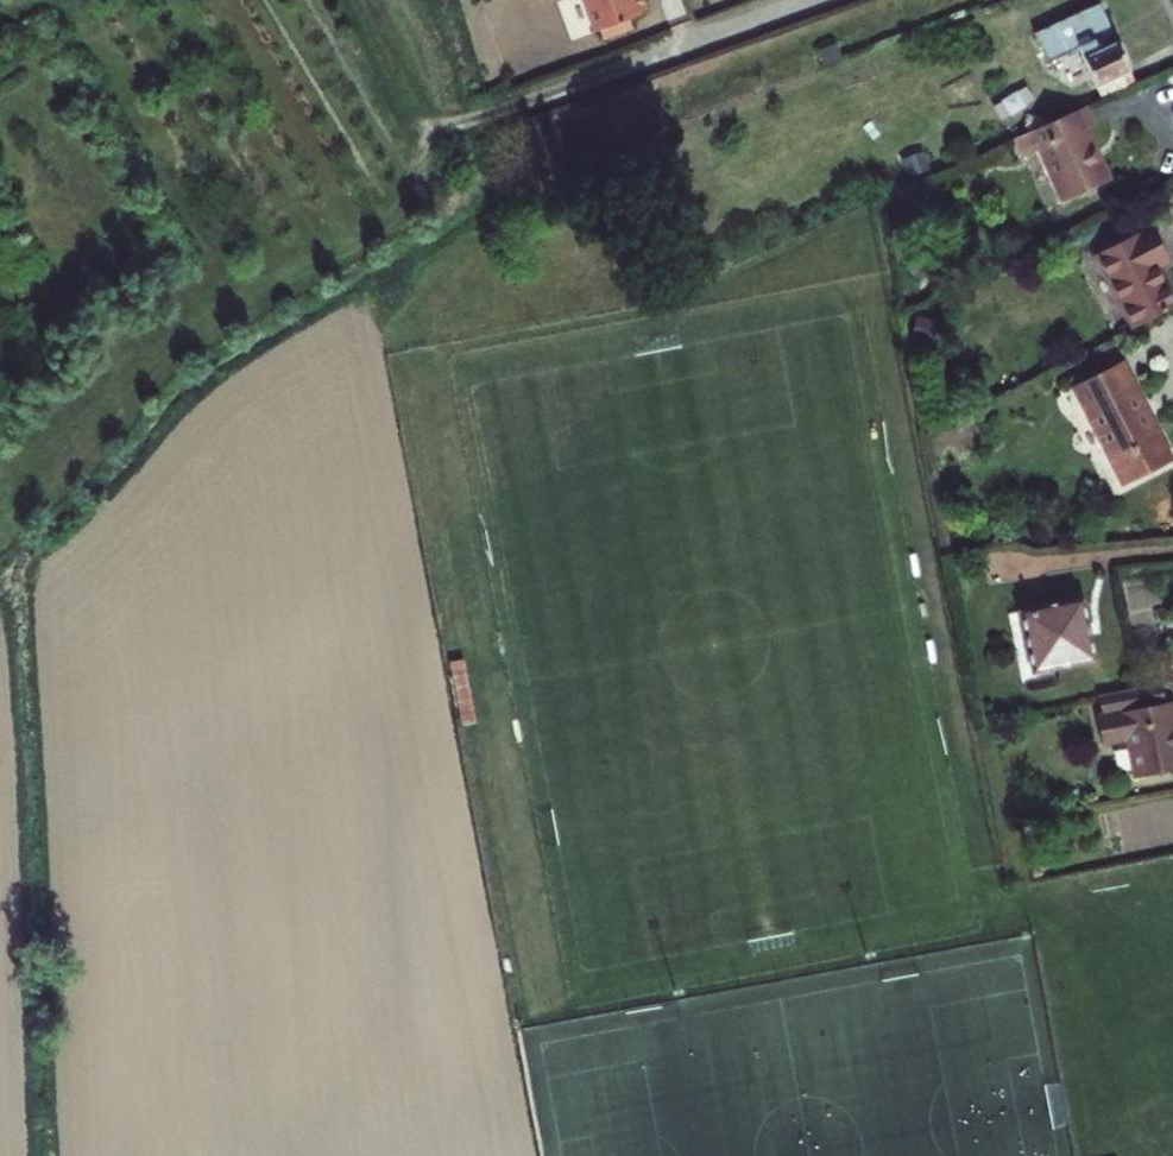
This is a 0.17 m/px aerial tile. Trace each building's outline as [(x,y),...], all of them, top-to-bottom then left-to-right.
[(548,29),(556,25),(573,62),(578,60),(582,68),(610,54),(606,46),(617,42),(615,39),(624,35),(615,15),(606,19),(597,0),(535,0),(548,29)] [(1011,9),(1033,0),(1008,0),(1011,9)] [(1104,107),(1071,29),(1005,56),(1018,86),(1050,73),(1071,121),(1104,107)] [(1053,129),(981,161),(991,185),(1011,175),(1036,226),(1082,205),(1057,153),(1063,150),(1053,129)] [(1119,252),(1065,281),(1100,352),(1145,330),(1124,292),(1137,285),(1119,252)] [(1088,386),(1041,409),(1093,510),(1140,485),(1088,386)] [(1067,621),(1008,633),(1020,694),(1080,683),(1067,621)] [(1073,737),(1068,738),(1073,766),(1098,761),(1106,798),(1158,787),(1146,724),(1136,726),(1133,706),(1070,720),(1073,737)] [(1112,813),(1119,853),(1159,846),(1151,805),(1112,813)]
